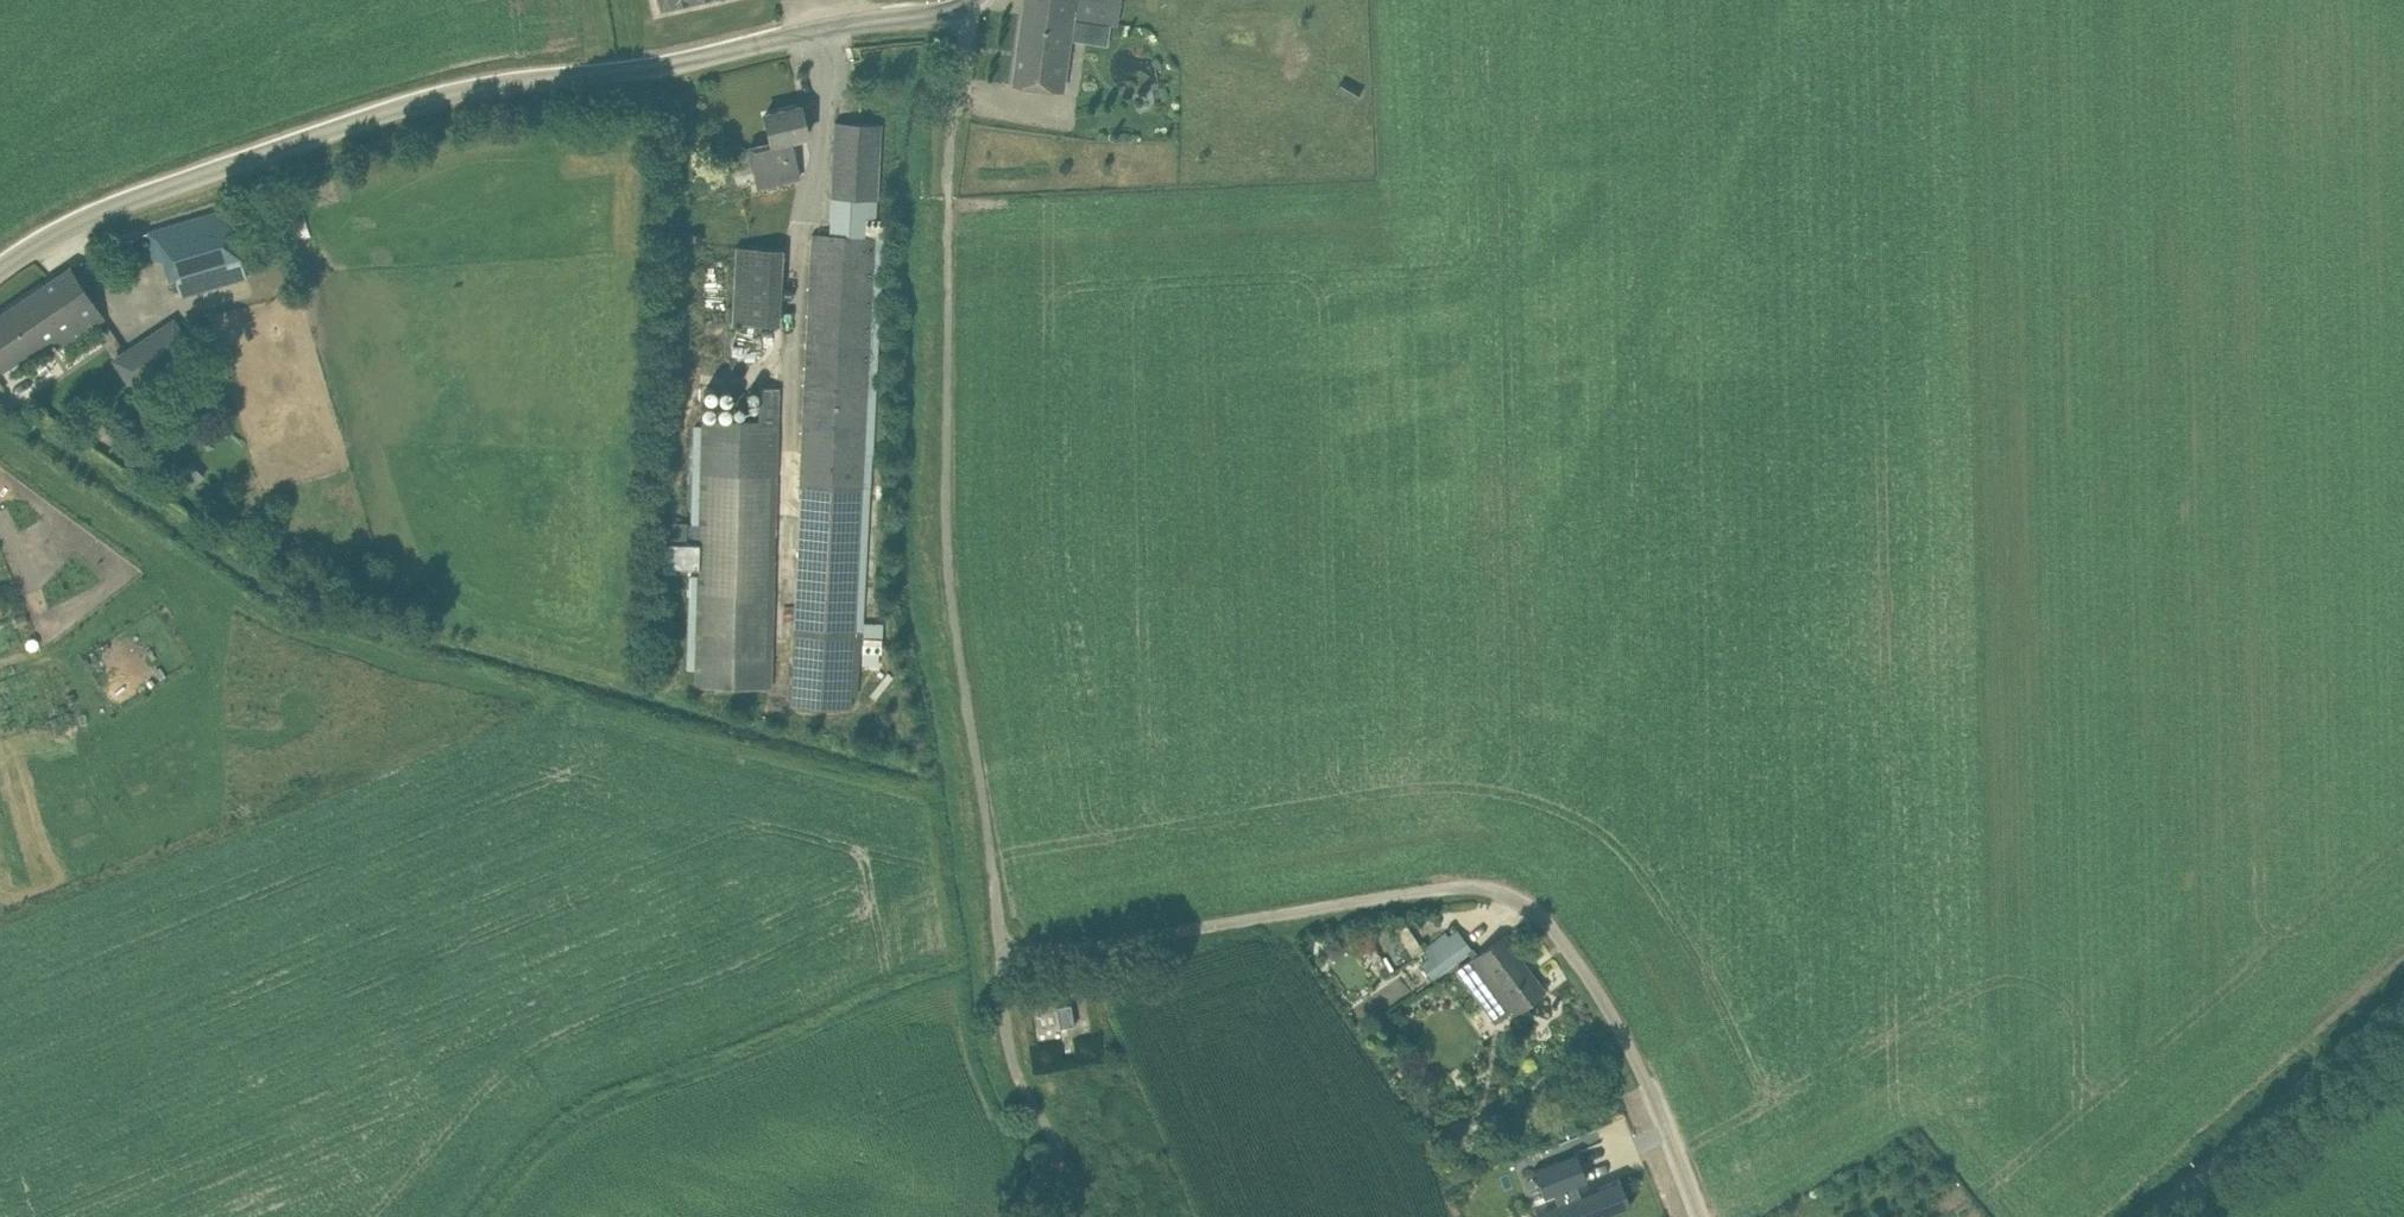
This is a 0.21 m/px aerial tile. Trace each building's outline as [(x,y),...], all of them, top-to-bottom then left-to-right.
[(661,8),(698,0),(659,0),(661,8)] [(1015,83),(1062,89),(1070,31),(1103,36),(1106,20),(1118,22),(1121,0),(1026,0),(1015,83)] [(765,114),(772,142),(749,148),(758,188),(781,182),(776,164),(795,159),(791,140),(808,136),(801,106),(765,114)] [(880,123),(836,121),(832,198),(836,198),(874,200),(877,200),(880,123)] [(246,257),(231,207),(147,233),(156,260),(165,261),(170,280),(176,278),(182,296),(247,276),(242,258),(246,257)] [(879,621),(863,621),(882,238),(810,235),(799,495),(800,495),(791,705),(853,707),(853,694),(860,695),(862,637),(878,637),(879,621)] [(734,245),(733,324),(781,325),(782,246),(734,245)] [(84,287),(70,267),(0,314),(0,364),(5,372),(52,340),(60,351),(106,320),(84,287)] [(152,334),(130,349),(150,378),(172,363),(152,334)] [(662,522),(660,567),(688,568),(685,668),(695,668),(695,685),(770,687),(775,496),(777,436),(778,390),(760,389),(759,413),(753,413),(752,420),(724,419),(702,419),(702,425),(692,425),(690,522),(662,522)] [(180,473),(194,486),(203,476),(189,462),(180,473)] [(1421,965),(1432,979),(1473,948),(1459,929),(1450,936),(1448,932),(1425,950),(1430,958),(1421,965)] [(1466,963),(1479,981),(1485,976),(1512,1013),(1543,991),(1502,936),(1466,963)] [(1422,959),(1417,939),(1367,950),(1372,971),(1422,959)] [(1071,1003),(1056,1005),(1060,1029),(1075,1026),(1071,1003)] [(1579,1159),(1536,1175),(1543,1194),(1555,1190),(1558,1200),(1547,1204),(1552,1216),(1594,1216),(1631,1203),(1620,1176),(1577,1193),(1573,1183),(1586,1178),(1579,1159)]
